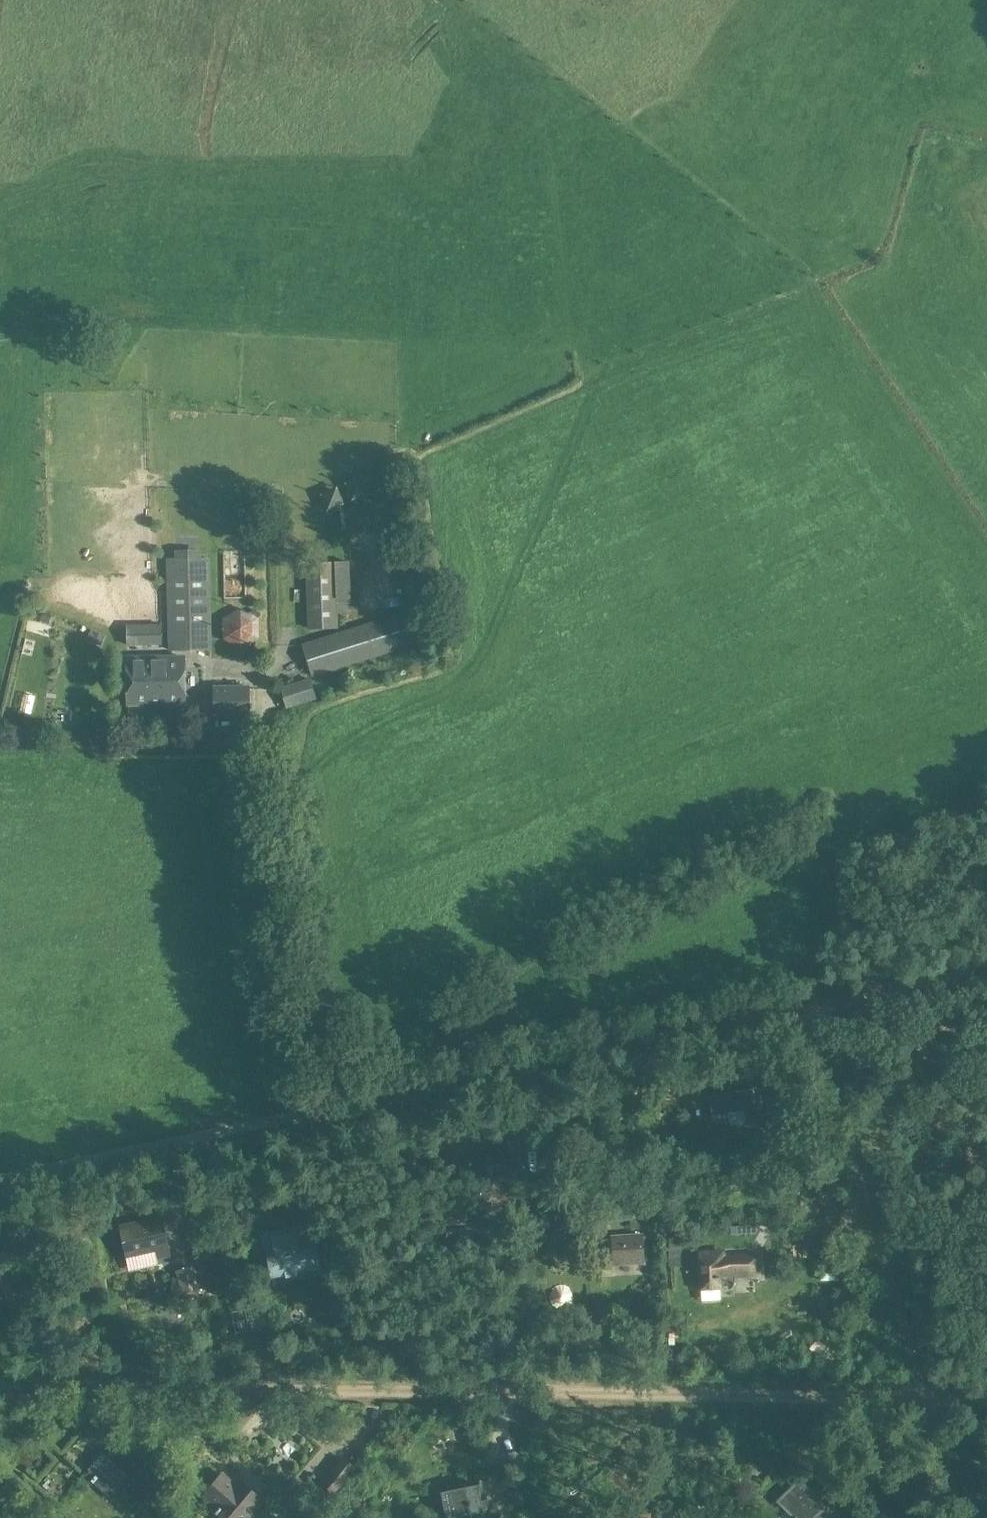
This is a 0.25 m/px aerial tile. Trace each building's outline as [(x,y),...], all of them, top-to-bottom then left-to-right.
[(331,482),(317,489),(327,510),(342,503),(331,482)] [(224,554),(224,594),(242,594),(242,554),(224,554)] [(211,560),(168,560),(169,655),(186,655),(186,652),(213,652),(211,560)] [(306,564),(308,631),(339,630),(336,563),(306,564)] [(312,678),(440,639),(429,605),(302,645),(312,678)] [(224,623),(225,646),(235,646),(234,622),(224,623)] [(126,647),(161,647),(161,629),(127,628),(126,647)] [(156,662),(147,662),(147,656),(147,652),(127,653),(128,700),(129,700),(129,720),(157,720),(157,710),(156,700),(156,662)] [(147,662),(156,662),(156,700),(157,710),(187,709),(186,655),(169,655),(147,656),(147,662)] [(316,698),(310,679),(280,689),(286,708),(316,698)] [(249,689),(215,690),(215,719),(250,718),(249,689)] [(768,1095),(755,1097),(754,1090),(710,1097),(713,1117),(770,1108),(768,1095)] [(625,1222),(624,1210),(608,1211),(608,1222),(625,1222)] [(168,1220),(129,1229),(138,1264),(177,1255),(168,1220)] [(654,1234),(619,1232),(617,1260),(653,1262),(654,1234)] [(680,1269),(680,1245),(668,1245),(668,1269),(680,1269)] [(306,1249),(307,1254),(275,1260),(279,1282),(287,1281),(287,1279),(294,1277),(296,1285),(318,1281),(315,1266),(327,1264),(324,1246),(306,1249)] [(17,1299),(11,1266),(10,1266),(8,1253),(0,1255),(0,1302),(17,1299)] [(702,1255),(701,1290),(723,1290),(724,1286),(738,1286),(738,1276),(761,1277),(761,1256),(702,1255)] [(175,1272),(183,1294),(185,1293),(187,1297),(199,1293),(198,1290),(200,1289),(192,1266),(175,1272)] [(133,1478),(111,1459),(92,1481),(115,1501),(134,1480),(147,1491),(156,1481),(141,1468),(133,1478)] [(334,1466),(321,1486),(336,1496),(349,1476),(334,1466)] [(262,1501),(241,1483),(237,1489),(222,1476),(205,1496),(220,1509),(215,1515),(217,1516),(218,1516),(221,1517),(248,1517),(262,1501)] [(821,1506),(824,1503),(806,1485),(803,1488),(798,1483),(778,1502),(793,1517),(817,1517),(825,1510),(821,1506)] [(447,1517),(452,1517),(470,1515),(471,1517),(500,1517),(496,1498),(482,1501),(479,1484),(442,1492),(447,1517)]
